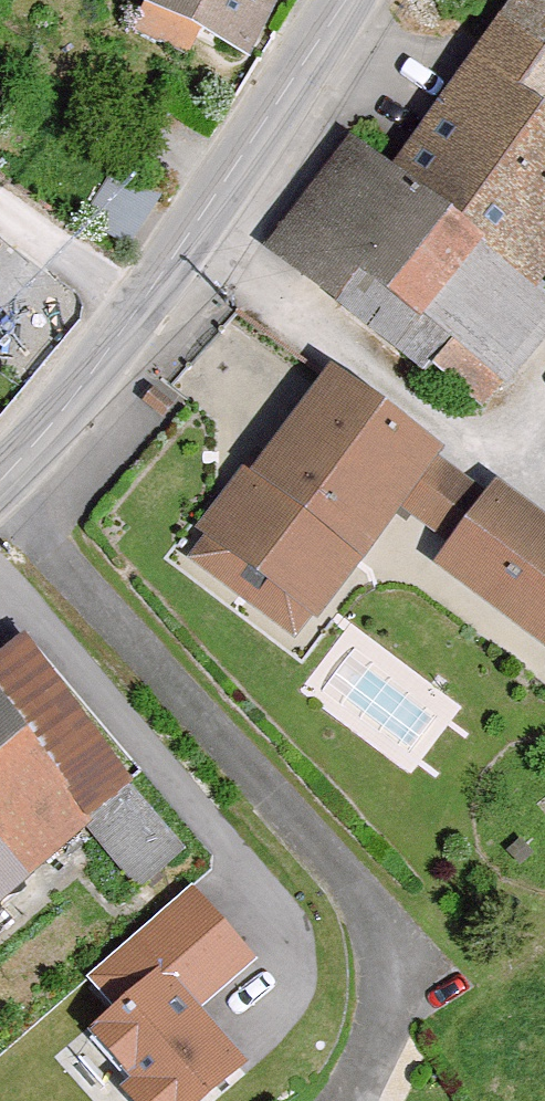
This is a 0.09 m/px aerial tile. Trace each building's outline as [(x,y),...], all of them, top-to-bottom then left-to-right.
[(140,10),(238,60),(269,0),(146,0),(140,10)] [(269,259),(479,412),(544,324),(515,302),(544,262),(544,12),(529,0),(526,0),(387,189),(344,158),(269,259)] [(202,539),(306,618),(425,462),(329,390),(246,498),(238,492),(202,539)] [(492,506),(441,576),(544,651),(544,544),(492,506)] [(0,575),(0,653),(5,660),(42,633),(0,575)] [(5,660),(0,664),(0,724),(81,821),(145,774),(42,633),(5,660)] [(0,724),(0,902),(88,829),(81,821),(0,724)] [(191,889),(92,976),(118,1006),(91,1029),(128,1072),(116,1083),(131,1100),(206,1100),(251,1061),(242,1052),(203,1007),(255,961),(191,889)]
